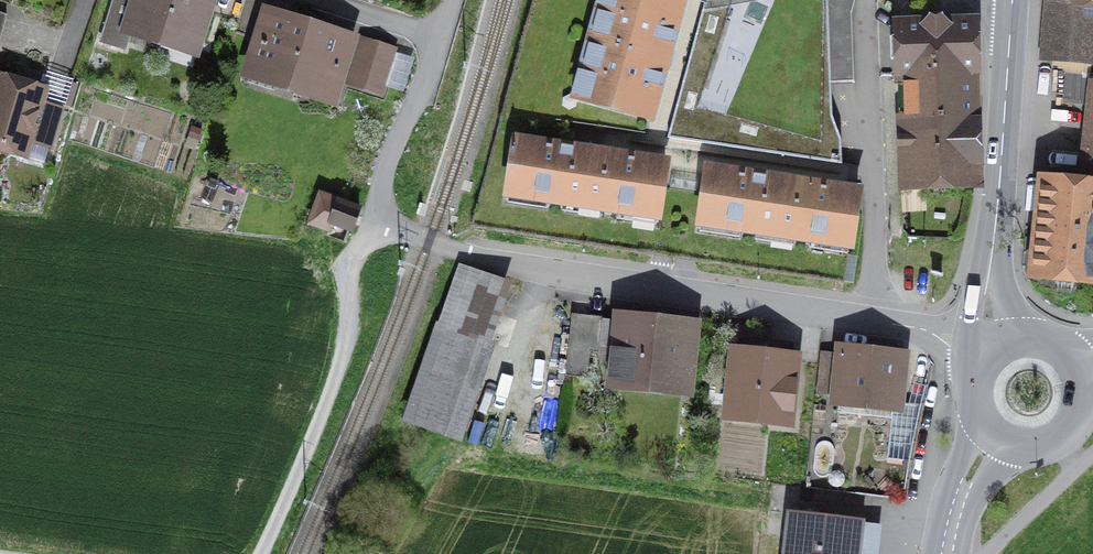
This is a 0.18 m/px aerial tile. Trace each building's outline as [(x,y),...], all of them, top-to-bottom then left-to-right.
[(119,35),(198,60),(217,0),(131,0),(119,35)] [(648,125),(685,0),(684,0),(601,0),(571,103),(648,125)] [(667,142),(842,166),(827,125),(821,2),(822,0),(707,0),(667,142)] [(857,83),(854,0),(828,0),(832,84),(857,83)] [(1057,5),(1048,5),(1043,60),(1092,64),(1092,63),(1092,23),(1081,22),(1083,0),(1057,0),(1057,5)] [(362,37),(266,7),(243,81),(339,112),(346,86),(362,37)] [(892,105),(982,102),(979,18),(890,21),(892,105)] [(380,96),(395,48),(362,37),(346,86),(380,96)] [(48,88),(6,76),(3,87),(0,100),(0,152),(29,159),(48,88)] [(1084,177),(1092,178),(1092,90),(1084,177)] [(984,190),(982,102),(892,105),(895,192),(984,190)] [(510,197),(661,216),(668,159),(517,140),(510,197)] [(857,245),(865,193),(703,170),(696,222),(857,245)] [(1036,272),(1092,278),(1092,178),(1084,177),(1083,187),(1045,183),(1036,272)] [(354,235),(364,210),(340,199),(336,210),(319,203),(308,229),(328,237),(332,226),(354,235)] [(460,270),(409,419),(447,431),(488,306),(507,312),(515,287),(460,270)] [(702,323),(612,313),(602,392),(693,403),(702,323)] [(602,322),(575,320),(572,365),(599,367),(602,322)] [(730,349),(722,423),(793,431),(801,357),(730,349)] [(832,349),(827,410),(904,417),(910,356),(832,349)] [(865,524),(781,514),(776,553),(861,553),(865,524)]
